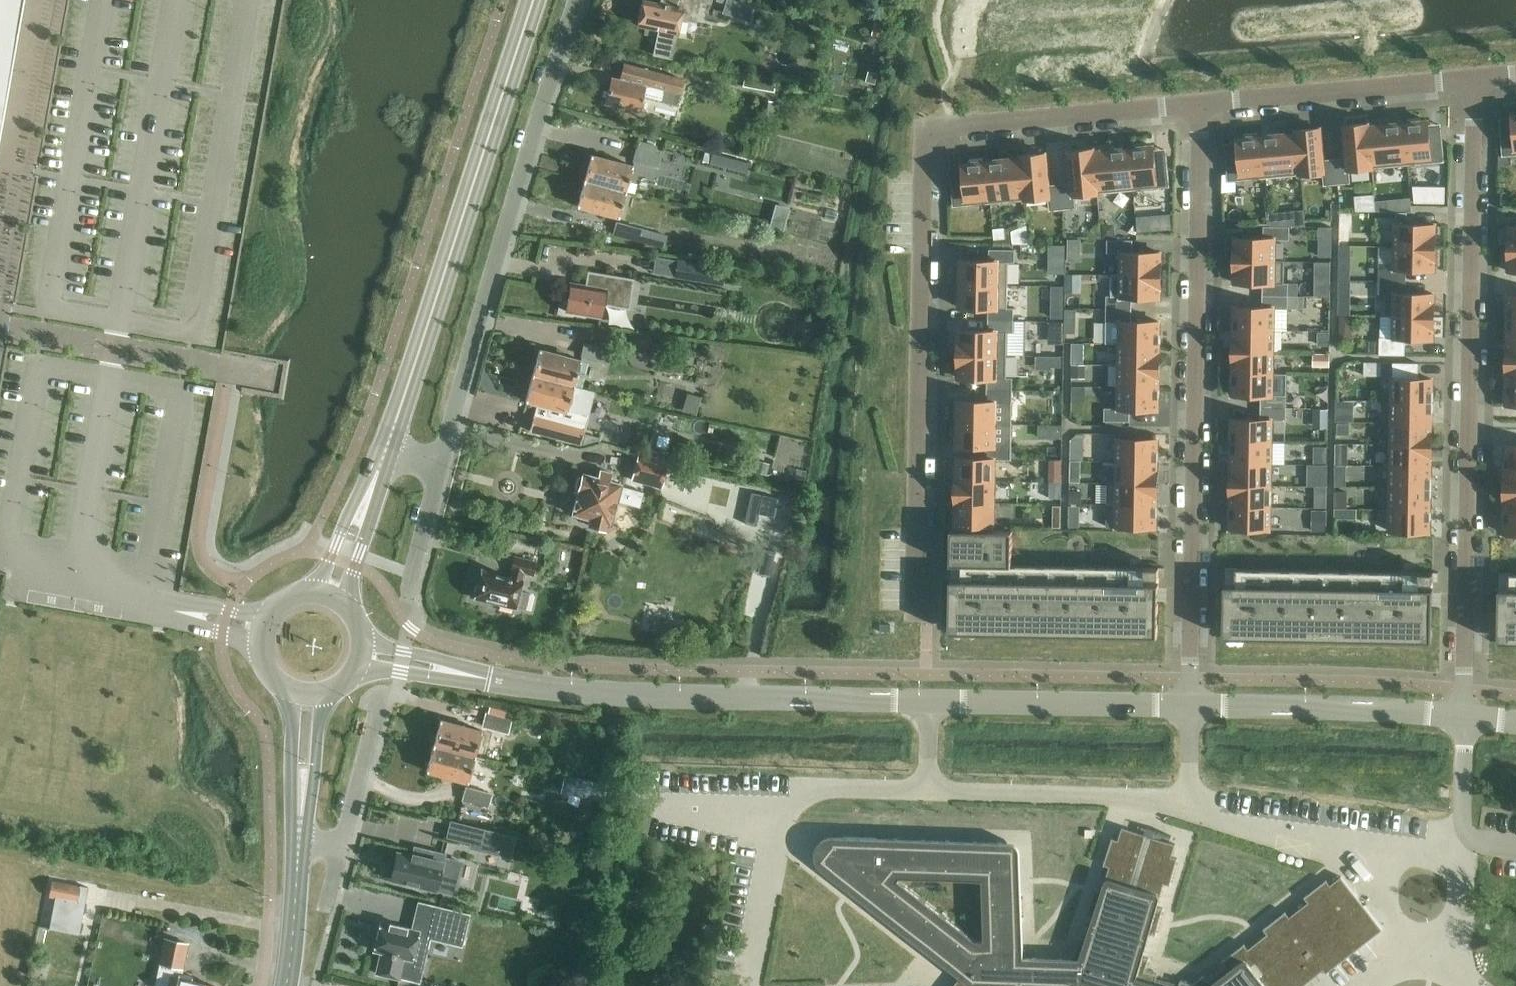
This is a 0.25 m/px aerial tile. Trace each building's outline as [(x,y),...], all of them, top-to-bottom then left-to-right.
[(22,0),(0,0),(0,127),(22,0)] [(694,16),(698,0),(658,0),(657,4),(641,1),(637,22),(658,27),(652,52),(671,57),(681,13),(694,16)] [(642,94),(674,103),(682,78),(625,64),(621,79),(612,77),(604,102),(637,112),(642,94)] [(1501,129),(1503,155),(1515,153),(1515,112),(1511,112),(1513,130),(1502,131),(1502,129),(1501,129)] [(1407,122),(1403,122),(1407,163),(1443,160),(1441,135),(1439,135),(1440,137),(1429,138),(1427,120),(1420,121),(1420,117),(1406,118),(1407,122)] [(1403,122),(1368,125),(1372,167),(1407,163),(1403,122)] [(1347,158),(1335,159),(1337,183),(1349,182),(1348,169),(1372,167),(1368,125),(1368,123),(1344,125),(1347,158)] [(1320,127),(1295,129),(1296,132),(1299,173),(1323,171),(1325,184),(1337,183),(1335,159),(1323,160),(1320,127)] [(1227,154),(1226,154),(1228,180),(1265,176),(1261,135),(1257,135),(1257,132),(1243,133),(1243,137),(1237,137),(1238,155),(1228,156),(1227,154)] [(1296,132),(1261,135),(1265,176),(1299,173),(1296,132)] [(632,159),(657,166),(661,154),(654,152),(656,145),(638,140),(635,150),(632,159)] [(1132,147),(1128,147),(1132,189),(1168,185),(1166,160),(1165,160),(1165,162),(1154,163),(1153,145),(1146,146),(1146,142),(1132,143),(1132,147)] [(1128,147),(1094,150),(1097,192),(1132,189),(1128,147)] [(1072,183),(1060,184),(1062,208),(1075,207),(1073,194),(1097,192),(1094,150),(1093,148),(1069,150),(1072,183)] [(709,162),(746,171),(749,162),(711,152),(712,152),(705,150),(702,159),(709,161),(709,162)] [(1045,152),(1021,155),(1021,157),(1025,199),(1049,196),(1050,209),(1062,208),(1060,184),(1048,185),(1045,152)] [(582,180),(623,191),(630,165),(589,154),(582,180)] [(953,179),(952,180),(954,205),(990,202),(986,160),(983,161),(982,157),(969,158),(969,162),(962,163),(964,180),(953,181),(953,179)] [(1021,157),(986,160),(990,202),(1025,199),(1021,157)] [(617,216),(623,191),(582,180),(575,205),(617,216)] [(619,208),(616,220),(645,228),(648,216),(619,208)] [(998,215),(1000,230),(1034,227),(1032,212),(998,215)] [(1395,224),(1395,246),(1433,247),(1434,247),(1435,225),(1407,224),(1407,212),(1396,212),(1395,224)] [(610,231),(661,246),(664,236),(613,221),(610,231)] [(1263,238),(1235,237),(1234,260),(1284,260),(1274,259),(1275,239),(1289,239),(1289,226),(1263,225),(1263,238)] [(1325,226),(1325,245),(1335,245),(1335,226),(1325,226)] [(1133,240),(1107,239),(1107,253),(1121,253),(1121,273),(1160,274),(1161,252),(1132,252),(1133,240)] [(1394,267),(1376,267),(1377,280),(1406,280),(1406,269),(1434,269),(1433,247),(1395,246),(1394,267)] [(989,260),(960,260),(960,283),(1007,284),(1008,261),(1014,262),(1014,249),(989,249),(989,260)] [(1508,249),(1508,271),(1515,271),(1515,249),(1508,249)] [(1284,260),(1234,260),(1234,282),(1262,283),(1262,295),(1287,295),(1288,282),(1283,282),(1284,260)] [(722,285),(724,267),(674,261),(672,279),(722,285)] [(564,308),(564,312),(598,318),(600,304),(625,308),(630,281),(631,281),(631,279),(585,271),(585,273),(586,274),(584,287),(569,284),(566,297),(563,299),(562,305),(564,308)] [(1111,296),(1106,295),(1106,308),(1131,309),(1132,297),(1160,297),(1160,274),(1121,273),(1111,273),(1111,296)] [(1405,281),(1377,281),(1377,291),(1394,291),(1393,315),(1433,316),(1433,293),(1405,293),(1405,281)] [(1007,284),(960,283),(959,307),(988,307),(988,319),(1013,319),(1013,307),(1007,307),(1007,284)] [(1262,307),(1234,306),(1233,329),(1273,330),(1273,308),(1287,308),(1287,295),(1262,295),(1262,307)] [(1507,295),(1507,318),(1515,318),(1515,295),(1507,295)] [(1131,309),(1106,308),(1106,321),(1120,322),(1119,343),(1159,344),(1159,321),(1131,321),(1131,309)] [(1393,336),(1379,336),(1379,353),(1404,354),(1404,337),(1432,338),(1433,316),(1393,315),(1393,336)] [(1507,318),(1507,339),(1515,339),(1515,318),(1507,318)] [(988,330),(959,330),(959,353),(1006,354),(1007,332),(1013,332),(1013,319),(988,319),(988,330)] [(1273,330),(1233,329),(1233,350),(1272,351),(1273,330)] [(1507,339),(1506,360),(1515,360),(1515,339),(1507,339)] [(1159,344),(1119,343),(1119,364),(1159,365),(1159,344)] [(581,356),(605,363),(609,351),(584,344),(581,356)] [(1272,351),(1233,350),(1232,371),(1272,372),(1272,351)] [(532,376),(575,387),(581,362),(538,351),(532,376)] [(1006,354),(959,353),(958,377),(966,377),(987,378),(987,389),(1012,389),(1012,377),(1006,377),(1006,354)] [(1506,360),(1506,382),(1515,382),(1515,360),(1506,360)] [(1159,365),(1119,364),(1119,385),(1158,386),(1159,365)] [(1393,378),(1392,378),(1392,401),(1431,402),(1432,379),(1404,378),(1404,366),(1393,366),(1393,378)] [(1272,372),(1232,371),(1232,394),(1260,395),(1260,407),(1286,407),(1286,394),(1272,394),(1272,372)] [(569,412),(575,387),(532,376),(526,401),(569,412)] [(1506,382),(1505,404),(1515,404),(1515,382),(1506,382)] [(1118,407),(1104,407),(1104,420),(1129,421),(1130,409),(1158,409),(1158,386),(1119,385),(1118,407)] [(987,400),(958,400),(957,422),(1005,423),(1005,402),(1012,402),(1012,389),(987,389),(987,400)] [(1431,402),(1392,401),(1391,422),(1431,423),(1431,402)] [(1260,419),(1232,418),(1231,441),(1271,442),(1271,420),(1285,420),(1286,407),(1260,407),(1260,419)] [(560,427),(587,435),(591,424),(563,416),(560,427)] [(670,435),(673,423),(660,419),(657,432),(670,435)] [(1005,423),(957,422),(957,445),(986,445),(985,458),(995,458),(1011,458),(1011,445),(1004,445),(1005,423)] [(1431,423),(1391,422),(1391,443),(1431,444),(1431,423)] [(1284,436),(1310,437),(1310,429),(1284,427),(1284,436)] [(1157,439),(1118,438),(1117,460),(1157,461),(1157,439)] [(1271,442),(1231,441),(1231,462),(1270,463),(1271,442)] [(1431,444),(1391,443),(1391,464),(1430,465),(1431,444)] [(1505,445),(1504,468),(1515,468),(1515,445),(1505,445)] [(628,480),(657,488),(664,461),(635,454),(628,480)] [(957,457),(956,479),(994,480),(995,458),(985,458),(957,457)] [(1157,461),(1117,460),(1117,481),(1117,482),(1156,482),(1157,461)] [(1270,463),(1231,462),(1231,483),(1270,484),(1270,463)] [(1430,465),(1391,464),(1390,485),(1430,486),(1430,465)] [(1504,468),(1504,489),(1515,489),(1515,468),(1504,468)] [(617,485),(605,481),(607,474),(596,471),(594,478),(579,474),(568,513),(589,519),(586,527),(604,532),(612,501),(635,507),(639,492),(617,486),(617,485)] [(956,479),(956,501),(994,502),(994,480),(956,479)] [(1117,481),(1107,481),(1107,503),(1156,504),(1156,482),(1117,482),(1117,481)] [(1270,484),(1231,483),(1230,504),(1270,505),(1270,484)] [(1430,486),(1390,485),(1390,506),(1430,507),(1430,486)] [(1103,488),(1076,488),(1076,515),(1085,515),(1085,502),(1103,502),(1103,488)] [(1504,489),(1504,510),(1515,510),(1515,489),(1504,489)] [(956,501),(955,524),(993,525),(994,502),(956,501)] [(1102,515),(1102,504),(1087,503),(1087,514),(1102,515)] [(1156,504),(1107,503),(1106,526),(1156,526),(1156,504)] [(1270,505),(1230,504),(1230,528),(1269,529),(1270,505)] [(1430,507),(1390,506),(1389,531),(1429,531),(1430,507)] [(1504,510),(1503,533),(1515,533),(1515,510),(1504,510)] [(1012,530),(951,529),(951,564),(950,579),(949,632),(1157,635),(1158,602),(1158,588),(1158,583),(1159,576),(1159,567),(1145,566),(1012,563),(1012,530)] [(519,573),(530,576),(534,562),(511,557),(506,578),(479,571),(472,598),(510,607),(511,603),(529,607),(531,596),(515,591),(519,573)] [(1224,584),(1223,636),(1432,640),(1432,607),(1432,593),(1432,588),(1433,581),(1433,571),(1419,571),(1225,567),(1224,584)] [(1497,641),(1515,642),(1515,573),(1499,572),(1498,589),(1497,641)] [(487,713),(507,715),(509,700),(489,698),(487,713)] [(481,725),(506,732),(509,720),(484,713),(481,725)] [(431,745),(473,756),(476,745),(484,747),(487,732),(480,730),(439,719),(431,745)] [(466,782),(473,756),(431,745),(424,771),(466,782)] [(461,798),(486,805),(489,793),(465,786),(461,798)] [(1323,969),(1326,972),(1382,928),(1341,875),(1330,883),(1327,878),(1304,896),(1308,901),(1289,915),(1285,911),(1263,928),(1267,933),(1248,947),(1244,943),(1222,960),(1226,965),(1207,979),(1203,975),(1193,983),(1180,979),(1179,985),(1156,978),(1157,972),(1145,969),(1149,957),(1143,955),(1146,946),(1149,932),(1155,934),(1163,907),(1157,905),(1164,882),(1170,884),(1177,857),(1171,855),(1175,843),(1122,826),(1118,839),(1112,837),(1103,864),(1109,866),(1102,888),(1096,886),(1087,913),(1093,915),(1086,938),(1080,936),(1073,958),(1060,957),(1036,957),(1024,956),(1023,944),(1022,920),(1021,892),(1020,851),(1020,850),(1019,848),(1019,847),(1018,845),(1017,844),(1016,843),(1014,843),(1013,842),(1012,842),(1010,841),(1002,841),(974,840),(950,839),(922,838),(898,838),(844,836),(834,836),(833,836),(832,836),(831,836),(830,836),(829,836),(828,837),(827,837),(826,837),(826,838),(825,838),(823,840),(821,842),(820,845),(819,847),(819,850),(819,852),(820,855),(820,857),(822,859),(823,860),(825,862),(831,867),(827,872),(849,889),(868,904),(890,921),(909,936),(931,953),(950,967),(960,976),(952,985),(1300,985),(1323,969)] [(383,854),(378,877),(442,893),(449,861),(430,857),(430,853),(400,848),(398,857),(383,854)] [(49,891),(76,898),(79,883),(53,877),(49,891)] [(422,936),(461,945),(468,914),(429,904),(422,936)] [(418,931),(405,928),(406,927),(389,923),(388,924),(379,922),(372,949),(380,951),(375,972),(398,978),(403,957),(411,958),(418,931)] [(178,968),(184,942),(159,937),(154,963),(156,963),(151,985),(158,985),(212,985),(193,981),(188,980),(189,975),(176,972),(177,968),(178,968)]
